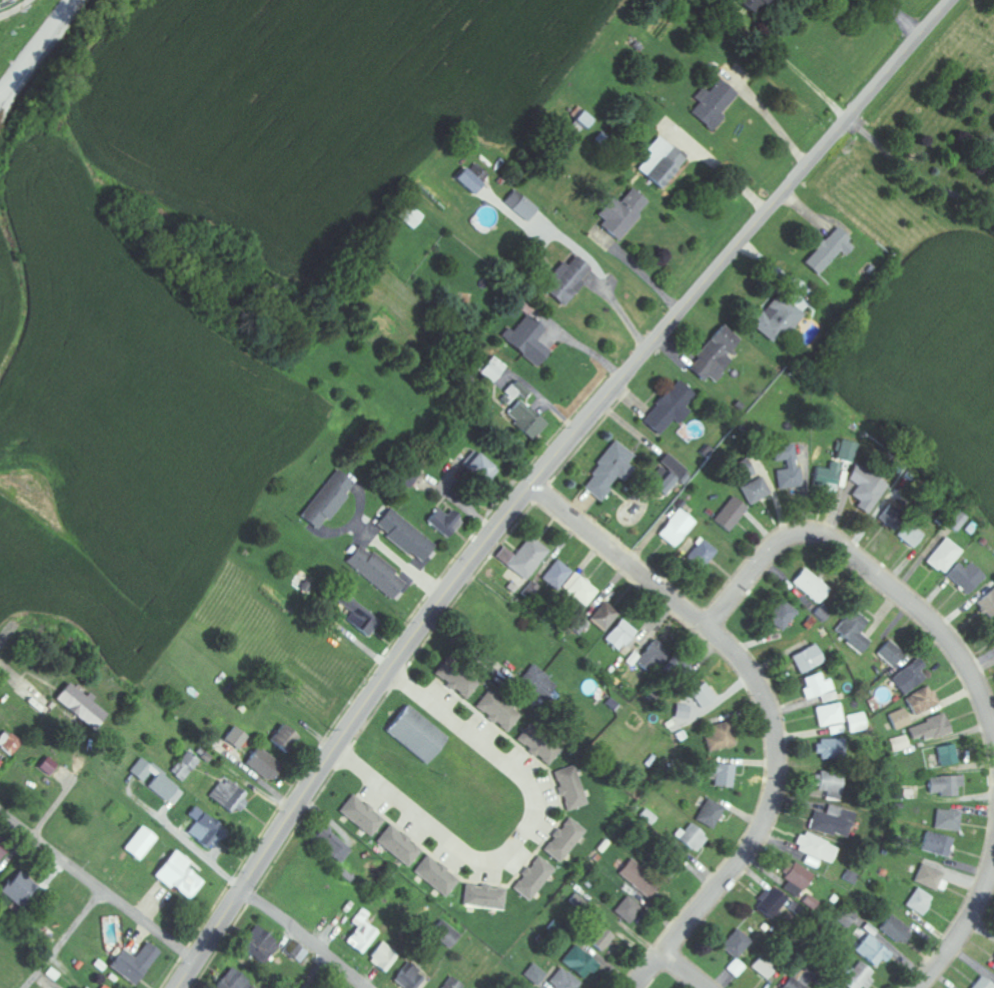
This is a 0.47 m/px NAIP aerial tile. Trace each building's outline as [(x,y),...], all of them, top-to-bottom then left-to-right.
[(754,14),(766,0),(738,0),(754,14)] [(710,131),(723,116),(720,114),(737,95),(718,77),(698,99),(701,101),(690,113),(710,131)] [(573,119),(584,129),(592,120),(581,110),(573,119)] [(637,170),(661,189),(685,158),(658,136),(647,150),(650,152),(637,170)] [(454,178),(472,195),(482,184),(464,167),(454,178)] [(615,239),(648,204),(632,188),(618,202),(612,197),(596,214),(604,221),(600,225),(615,239)] [(523,226),(538,209),(514,189),(500,207),(523,226)] [(396,216),(413,229),(424,216),(407,203),(396,216)] [(803,262),(817,275),(840,251),(845,256),(855,245),(836,227),(803,262)] [(544,292),(562,306),(581,282),(579,280),(588,268),(573,256),(566,265),(561,261),(545,281),(550,284),(544,292)] [(773,345),(801,314),(778,293),(750,324),(773,345)] [(549,351),(536,340),(544,331),(525,314),(502,339),(534,368),(549,351)] [(739,339),(722,325),(687,367),(705,382),(710,376),(715,380),(732,359),(726,355),(739,339)] [(479,373),(492,384),(506,366),(492,356),(479,373)] [(545,423),(518,401),(526,390),(514,380),(500,398),(511,407),(503,417),(532,440),(545,423)] [(690,410),(685,406),(695,395),(679,380),(642,420),(658,436),(674,419),(678,423),(690,410)] [(775,462),(785,461),(787,470),(797,469),(793,444),(773,447),(775,462)] [(483,482),(492,466),(469,451),(459,468),(483,482)] [(654,489),(665,498),(680,479),(685,483),(692,475),(666,454),(659,463),(669,470),(654,489)] [(742,481),(754,474),(747,461),(735,468),(742,481)] [(300,518),(320,531),(355,483),(336,470),(300,518)] [(748,505),(771,495),(763,477),(741,487),(748,505)] [(729,533),(748,508),(732,496),(713,521),(729,533)] [(878,518),(890,529),(903,515),(891,504),(878,518)] [(451,511),(447,515),(438,507),(426,521),(447,539),(462,520),(451,511)] [(436,545),(390,508),(375,526),(421,563),(436,545)] [(695,522),(678,509),(658,535),(675,548),(695,522)] [(896,536),(913,549),(923,535),(907,523),(896,536)] [(526,581),(550,551),(530,536),(507,567),(526,581)] [(963,552),(946,537),(926,561),(943,576),(963,552)] [(703,572),(717,551),(700,539),(686,560),(703,572)] [(359,545),(345,564),(393,599),(407,580),(359,545)] [(557,591),(573,572),(558,559),(542,578),(557,591)] [(958,563),(946,576),(967,595),(984,576),(970,563),(964,569),(958,563)] [(819,605),(831,590),(805,568),(792,583),(819,605)] [(577,599),(587,607),(599,591),(577,573),(560,594),(573,605),(577,599)] [(993,614),(993,588),(977,602),(989,618),(993,614)] [(351,612),(345,622),(368,636),(380,617),(343,594),(337,603),(351,612)] [(782,631),(797,612),(782,600),(767,619),(782,631)] [(590,622),(607,632),(620,612),(603,601),(590,622)] [(860,633),(868,621),(853,609),(834,633),(861,654),(871,642),(860,633)] [(572,629),(580,635),(589,624),(581,618),(572,629)] [(619,652),(637,632),(623,619),(605,639),(619,652)] [(671,650),(653,639),(638,663),(656,674),(671,650)] [(892,667),(904,653),(889,640),(877,654),(892,667)] [(798,674),(823,665),(816,646),(792,654),(798,674)] [(692,669),(679,656),(668,668),(681,680),(692,669)] [(926,678),(920,671),(925,667),(918,658),(892,679),(904,695),(926,678)] [(539,704),(557,685),(533,664),(516,683),(539,704)] [(450,686),(467,700),(480,684),(464,670),(450,686)] [(803,678),(806,688),(803,689),(806,700),(820,696),(822,704),(837,699),(831,679),(823,681),(821,673),(803,678)] [(107,715),(67,683),(53,699),(93,732),(107,715)] [(701,709),(716,700),(706,683),(691,691),(701,709)] [(939,705),(931,686),(906,697),(914,716),(939,705)] [(508,733),(521,716),(489,691),(475,708),(508,733)] [(819,728),(844,723),(839,703),(815,708),(819,728)] [(448,738),(407,704),(385,731),(426,764),(448,738)] [(676,717),(688,718),(690,707),(678,705),(676,717)] [(911,724),(904,708),(887,716),(894,732),(911,724)] [(846,716),(849,733),(866,730),(863,713),(846,716)] [(914,745),(952,732),(946,715),(909,727),(914,745)] [(707,738),(710,752),(735,745),(729,721),(710,726),(712,737),(707,738)] [(299,738),(283,725),(270,741),(285,754),(299,738)] [(248,737),(234,727),(224,741),(238,751),(248,737)] [(551,764),(560,749),(525,728),(516,744),(551,764)] [(24,746),(10,730),(0,739),(0,744),(12,757),(24,746)] [(890,740),(894,752),(910,748),(907,736),(890,740)] [(817,759),(845,759),(845,739),(817,739),(817,759)] [(939,747),(941,767),(958,764),(956,745),(939,747)] [(244,766),(271,783),(282,765),(256,748),(244,766)] [(182,782),(199,762),(187,752),(170,772),(182,782)] [(49,776),(56,764),(45,757),(38,769),(49,776)] [(147,787),(172,807),(184,792),(142,757),(129,772),(143,783),(149,775),(154,779),(147,787)] [(735,765),(701,762),(700,773),(715,775),(714,786),(732,788),(735,765)] [(568,812),(588,805),(574,765),(554,772),(568,812)] [(841,773),(814,772),(814,791),(826,792),(825,801),(840,801),(841,773)] [(964,776),(930,777),(931,794),(942,793),(942,797),(959,797),(959,788),(964,787),(964,776)] [(248,794),(222,778),(209,800),(236,816),(248,794)] [(373,837),(385,819),(351,795),(339,813),(373,837)] [(696,821),(713,830),(725,808),(707,799),(696,821)] [(846,840),(853,812),(827,805),(825,814),(813,811),(808,830),(846,840)] [(224,829),(193,806),(187,816),(195,822),(186,835),(209,851),(224,829)] [(963,813),(938,810),(935,829),(960,833),(963,813)] [(563,865),(586,830),(567,817),(544,852),(563,865)] [(677,839),(698,853),(709,837),(687,823),(677,839)] [(139,862),(156,838),(140,826),(123,851),(139,862)] [(350,851),(324,826),(312,839),(339,864),(350,851)] [(423,848),(388,826),(376,844),(411,866),(423,848)] [(948,858),(954,839),(927,831),(922,850),(948,858)] [(830,865),(837,848),(802,833),(795,850),(807,855),(803,863),(816,869),(820,860),(830,865)] [(153,875),(187,901),(201,882),(183,868),(188,862),(173,850),(153,875)] [(427,855),(414,872),(446,898),(460,881),(427,855)] [(512,888),(529,902),(556,870),(538,856),(512,888)] [(660,884),(632,859),(619,873),(647,899),(660,884)] [(802,892),(813,876),(794,863),(783,879),(802,892)] [(937,892),(944,874),(923,864),(915,882),(937,892)] [(22,910),(39,892),(19,873),(1,891),(22,910)] [(463,906),(503,911),(506,889),(481,886),(481,887),(466,885),(463,906)] [(757,908),(772,919),(788,899),(773,888),(757,908)] [(922,917),(934,899),(918,888),(906,906),(922,917)] [(629,924),(642,908),(627,896),(614,912),(629,924)] [(857,917),(845,905),(834,916),(846,928),(857,917)] [(369,914),(361,908),(351,923),(356,926),(345,944),(362,955),(377,932),(363,923),(369,914)] [(880,930),(898,944),(910,929),(892,915),(880,930)] [(430,935),(450,949),(460,934),(440,920),(430,935)] [(602,953),(615,937),(602,926),(589,942),(602,953)] [(244,941),(268,959),(278,945),(254,928),(244,941)] [(721,948),(737,960),(752,941),(737,929),(721,948)] [(45,947),(52,939),(42,930),(34,939),(45,947)] [(877,969),(891,953),(868,934),(855,951),(877,969)] [(120,949),(107,968),(136,987),(158,951),(144,942),(135,958),(120,949)] [(384,974),(399,957),(383,943),(368,960),(384,974)] [(584,981),(599,965),(576,945),(562,961),(584,981)] [(752,969),(768,979),(778,964),(761,954),(752,969)] [(851,967),(840,982),(848,987),(861,987),(862,986),(864,987),(866,987),(876,974),(860,962),(854,970),(851,967)] [(537,986),(547,975),(533,964),(524,975),(537,986)] [(402,987),(417,987),(425,977),(408,965),(395,983),(402,987)] [(562,967),(548,983),(554,987),(581,987),(583,985),(562,967)] [(227,969),(217,986),(219,987),(247,987),(250,983),(227,969)] [(800,969),(783,987),(808,987),(806,987),(812,980),(800,969)] [(980,976),(973,987),(993,987),(993,985),(980,976)] [(463,986),(451,977),(442,987),(462,987),(463,986)]
